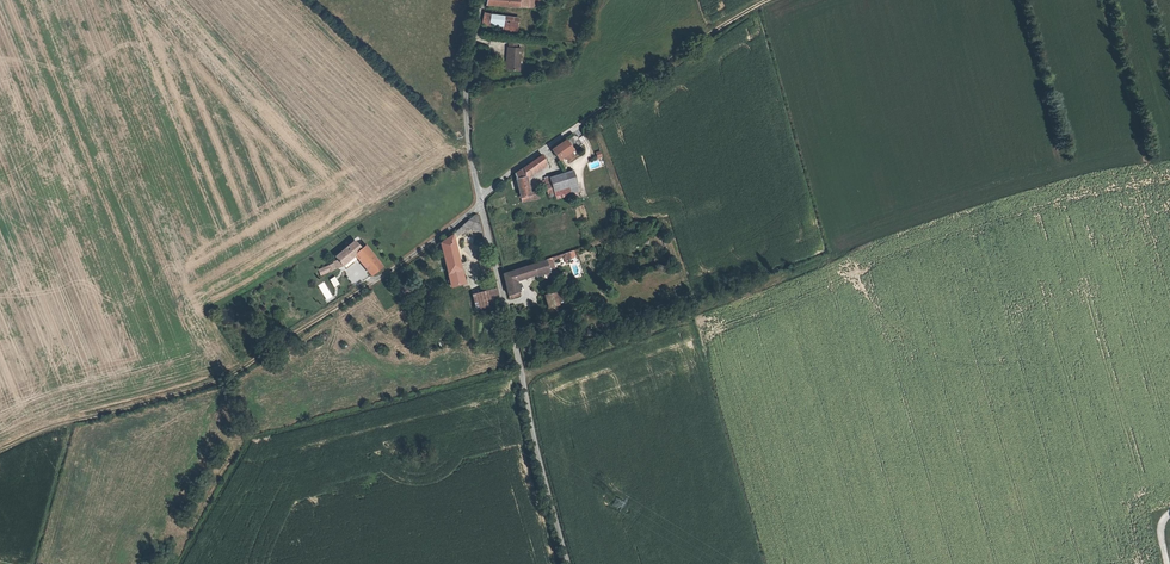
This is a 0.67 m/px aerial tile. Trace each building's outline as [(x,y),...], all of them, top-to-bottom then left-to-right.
[(482,24),(482,27),(496,29),(497,18),(497,17),(484,15),(482,24)] [(496,29),(503,30),(502,33),(516,35),(517,21),(497,18),(496,29)] [(506,71),(518,72),(519,51),(517,51),(508,50),(506,50),(505,55),(507,55),(506,71)] [(570,137),(563,142),(570,152),(577,146),(570,137)] [(555,162),(570,152),(563,142),(549,152),(555,162)] [(517,173),(512,177),(520,202),(535,197),(533,191),(527,192),(522,178),(541,165),(539,157),(517,173)] [(569,172),(546,179),(552,200),(575,193),(569,172)] [(545,196),(550,195),(546,179),(540,181),(545,196)] [(473,214),(468,218),(478,223),(477,215),(473,214)] [(445,272),(459,270),(451,239),(461,231),(458,226),(438,242),(445,272)] [(361,250),(354,241),(330,261),(332,265),(318,269),(319,274),(343,267),(356,256),(371,274),(381,266),(366,247),(361,250)] [(523,267),(527,278),(534,276),(534,278),(546,274),(542,261),(523,267)] [(501,274),(507,301),(519,297),(514,283),(527,278),(523,267),(501,274)] [(462,281),(459,270),(445,272),(448,285),(462,281)] [(318,285),(328,303),(334,299),(324,281),(318,285)] [(498,303),(495,289),(473,294),(477,309),(498,303)] [(546,308),(555,306),(552,294),(543,297),(546,308)] [(612,505),(617,508),(622,500),(617,497),(612,505)]
